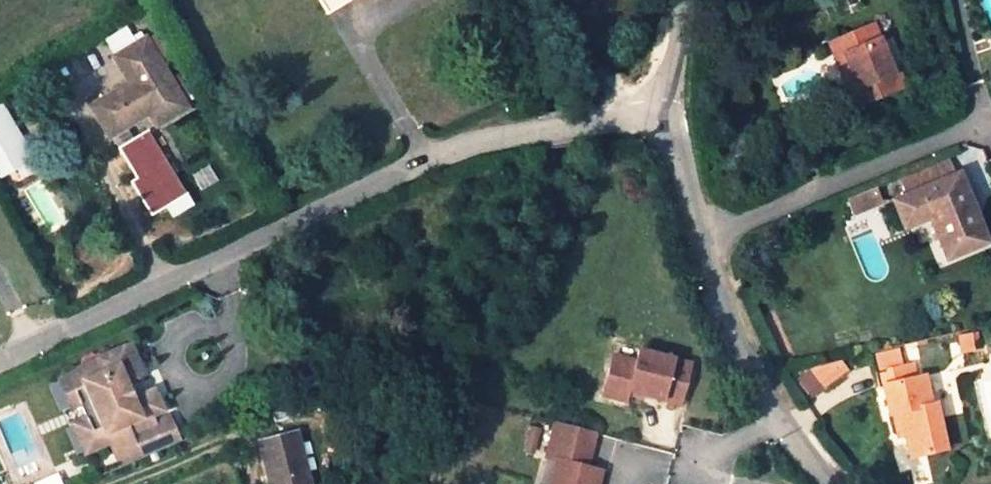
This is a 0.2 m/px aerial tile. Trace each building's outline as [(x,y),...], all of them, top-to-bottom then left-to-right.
[(346,0),(318,0),(325,12),(346,0)] [(843,35),(861,84),(855,87),(862,103),(909,86),(902,68),(897,70),(879,21),(843,35)] [(855,87),(861,84),(843,35),(836,38),(855,87)] [(114,57),(130,82),(92,106),(108,135),(121,127),(147,111),(155,124),(183,107),(143,40),(114,57)] [(2,160),(18,150),(0,117),(0,157),(2,160)] [(141,126),(126,135),(121,127),(108,135),(133,177),(127,180),(147,214),(181,194),(141,126)] [(921,190),(921,188),(963,172),(953,147),(904,168),(914,193),(921,190)] [(963,172),(921,188),(921,190),(914,193),(894,201),(905,229),(933,218),(947,257),(989,240),(963,172)] [(886,200),(881,188),(855,199),(860,212),(886,200)] [(131,341),(114,349),(118,358),(126,354),(135,373),(145,368),(131,341)] [(95,438),(102,434),(106,443),(118,468),(161,449),(144,413),(151,410),(142,390),(129,396),(122,379),(135,373),(126,354),(118,358),(114,349),(94,358),(96,362),(90,365),(87,361),(73,367),(75,371),(57,380),(68,404),(77,400),(95,438)] [(604,356),(594,396),(617,402),(619,391),(670,404),(680,363),(629,351),(626,361),(604,356)] [(835,352),(799,381),(813,398),(849,369),(835,352)] [(914,362),(908,364),(911,377),(917,376),(914,362)] [(907,426),(913,454),(949,447),(939,402),(933,404),(927,373),(917,376),(911,377),(908,364),(878,370),(881,384),(886,383),(889,383),(892,395),(889,396),(892,412),(897,411),(899,421),(907,426)] [(178,442),(152,385),(142,390),(151,410),(144,413),(161,449),(178,442)] [(88,451),(106,443),(102,434),(95,438),(77,400),(68,404),(63,407),(71,423),(74,421),(88,451)] [(595,436),(553,426),(545,458),(550,459),(586,469),(595,436)] [(292,431),(256,440),(265,475),(267,475),(269,483),(305,483),(292,431)] [(594,471),(586,469),(550,459),(544,483),(590,483),(594,471)]
